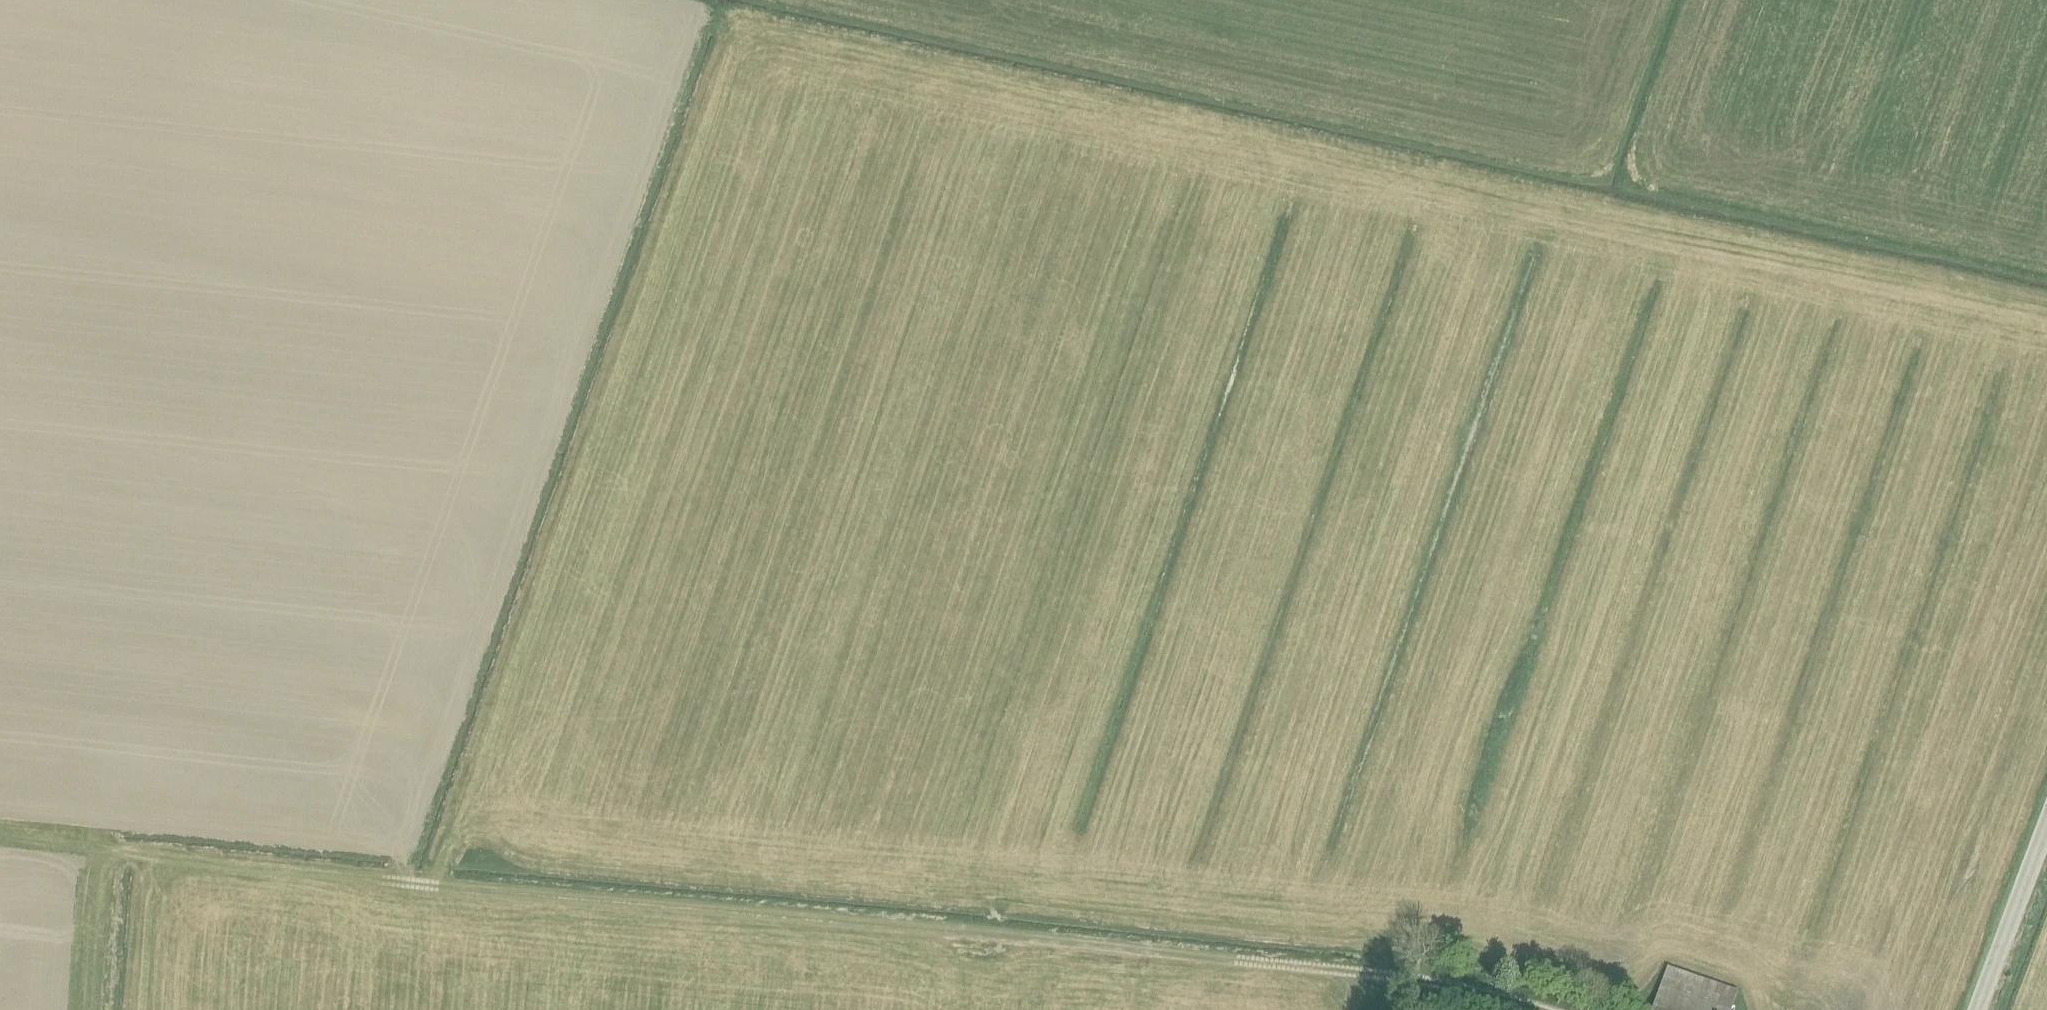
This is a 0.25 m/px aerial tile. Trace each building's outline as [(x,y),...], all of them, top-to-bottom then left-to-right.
[(1645,1009),(1724,1009),(1732,985),(1660,962),(1645,1009)]
